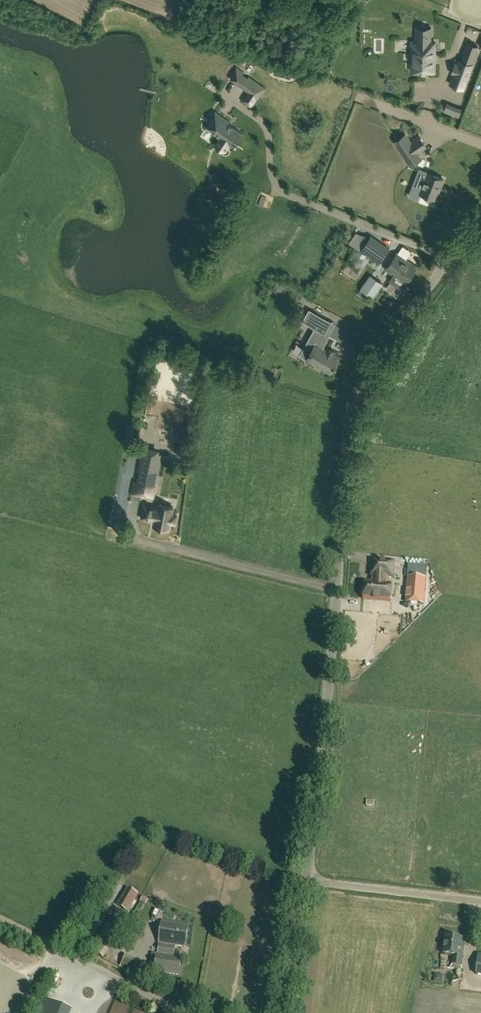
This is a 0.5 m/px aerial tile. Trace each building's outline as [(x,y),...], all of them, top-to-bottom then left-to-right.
[(435,60),(435,42),(431,42),(431,27),(416,27),(416,41),(412,41),(412,52),(411,71),(434,72),(435,64),(435,60)] [(454,74),(450,84),(463,89),(467,79),(473,64),(472,64),(477,53),(477,52),(476,52),(478,46),(468,42),(467,43),(461,60),(459,59),(458,63),(455,62),(451,72),(454,74)] [(232,76),(230,79),(241,87),(248,91),(247,94),(249,95),(248,97),(245,96),(243,100),(251,106),(256,98),(257,99),(265,88),(249,76),(248,77),(243,74),(244,72),(238,68),(232,76)] [(447,103),(444,111),(459,117),(462,108),(447,103)] [(212,119),(207,127),(223,139),(222,139),(232,147),(235,143),(236,143),(237,141),(237,140),(241,133),(228,123),(229,121),(215,111),(211,118),(212,119)] [(410,166),(422,159),(405,134),(394,141),(410,166)] [(418,172),(414,184),(422,188),(420,193),(434,198),(438,186),(440,187),(443,179),(428,172),(427,175),(418,172)] [(378,244),(371,239),(363,250),(380,262),(389,249),(379,242),(378,244)] [(412,258),(416,250),(406,246),(403,254),(412,258)] [(405,283),(417,266),(397,252),(386,269),(394,275),(391,280),(402,288),(403,286),(405,283)] [(372,297),(382,283),(371,274),(361,289),(372,297)] [(403,286),(402,288),(396,296),(404,302),(411,292),(403,286)] [(325,333),(332,321),(309,309),(310,310),(304,321),(303,320),(302,321),(325,333)] [(299,355),(330,372),(333,366),(334,366),(335,364),(334,364),(339,356),(334,353),(335,351),(328,347),(326,349),(323,347),(327,339),(315,333),(310,342),(307,341),(299,355)] [(189,458),(190,446),(178,444),(176,456),(189,458)] [(135,481),(132,494),(143,496),(145,484),(151,485),(154,474),(158,453),(143,451),(139,471),(137,482),(135,481)] [(155,520),(153,525),(169,529),(170,522),(174,523),(176,515),(172,514),(173,507),(158,504),(157,507),(144,505),(141,517),(144,518),(143,519),(150,520),(150,519),(155,520)] [(393,562),(373,560),(372,574),(374,575),(373,582),(365,582),(364,599),(390,601),(391,584),(387,584),(387,576),(392,576),(393,562)] [(408,577),(406,602),(423,604),(425,578),(408,577)] [(387,613),(386,625),(399,626),(400,614),(387,613)] [(128,886),(117,905),(128,912),(138,892),(128,886)] [(104,958),(126,925),(112,916),(91,949),(104,958)] [(185,946),(188,925),(162,921),(159,942),(176,944),(185,946)] [(461,965),(463,952),(460,952),(462,939),(445,937),(444,953),(453,954),(452,964),(461,965)] [(174,956),(176,944),(159,942),(156,963),(151,962),(150,970),(179,973),(181,957),(174,956)] [(133,962),(124,958),(120,967),(129,971),(133,962)] [(193,988),(185,985),(183,990),(180,989),(179,991),(189,996),(193,988)] [(73,1009),(43,996),(36,1012),(71,1012),(73,1009)]
